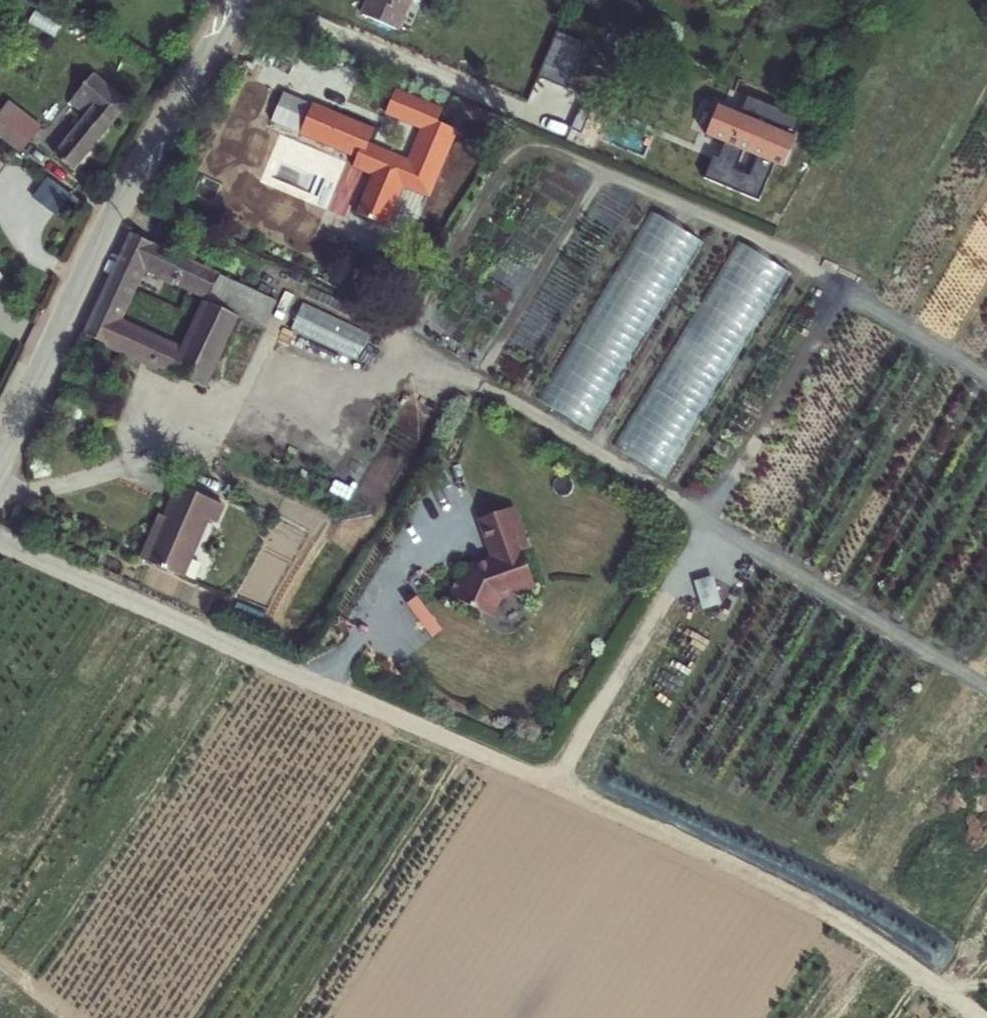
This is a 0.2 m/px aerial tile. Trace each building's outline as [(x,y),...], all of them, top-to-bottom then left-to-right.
[(370,20),(399,33),(415,0),(380,0),(370,20)] [(63,86),(82,102),(93,88),(74,73),(63,86)] [(93,124),(59,167),(77,180),(130,112),(95,84),(93,88),(82,102),(76,109),(93,124)] [(758,201),(773,165),(785,170),(798,138),(786,133),(794,115),(741,93),(733,111),(719,105),(706,137),(720,143),(705,179),(758,201)] [(409,188),(435,199),(449,169),(450,161),(448,153),(455,151),(458,141),(459,142),(463,133),(445,125),(449,114),(407,96),(397,118),(431,132),(417,166),(412,164),(410,169),(399,164),(400,163),(400,162),(400,161),(399,160),(399,159),(398,158),(397,158),(383,152),(376,149),(382,134),(324,110),(312,139),(347,154),(349,150),(370,159),(368,163),(367,166),(369,171),(383,177),(368,211),(371,218),(376,221),(375,222),(392,229),(398,214),(402,216),(404,209),(404,207),(402,204),(409,188)] [(0,126),(0,127),(26,144),(35,131),(8,114),(0,126)] [(16,159),(26,144),(0,127),(0,148),(16,159)] [(450,161),(449,169),(459,142),(458,141),(455,151),(448,153),(450,161)] [(347,154),(368,163),(370,159),(349,150),(347,154)] [(399,164),(410,169),(412,164),(401,159),(397,158),(398,158),(399,159),(399,160),(400,161),(400,162),(400,163),(399,164)] [(0,192),(12,174),(0,165),(0,192)] [(59,213),(76,193),(52,173),(36,194),(59,213)] [(376,221),(371,218),(368,211),(365,218),(375,222),(376,221)] [(392,229),(396,231),(402,216),(398,214),(392,229)] [(146,244),(97,340),(120,352),(131,329),(157,277),(219,307),(223,301),(233,306),(240,295),(229,288),(231,284),(146,244)] [(293,328),(362,357),(373,331),(304,302),(293,328)] [(147,337),(135,359),(212,398),(249,325),(218,311),(194,360),(147,337)] [(131,329),(120,352),(135,359),(147,337),(131,329)] [(154,479),(129,532),(125,529),(114,552),(155,571),(182,515),(190,518),(198,500),(154,479)] [(455,604),(495,623),(503,607),(505,608),(519,604),(521,599),(527,601),(540,597),(529,561),(523,544),(529,542),(521,517),(486,527),(498,566),(493,567),(491,571),(479,574),(474,571),(468,583),(465,581),(455,604)] [(529,542),(523,544),(529,561),(534,559),(529,542)]
